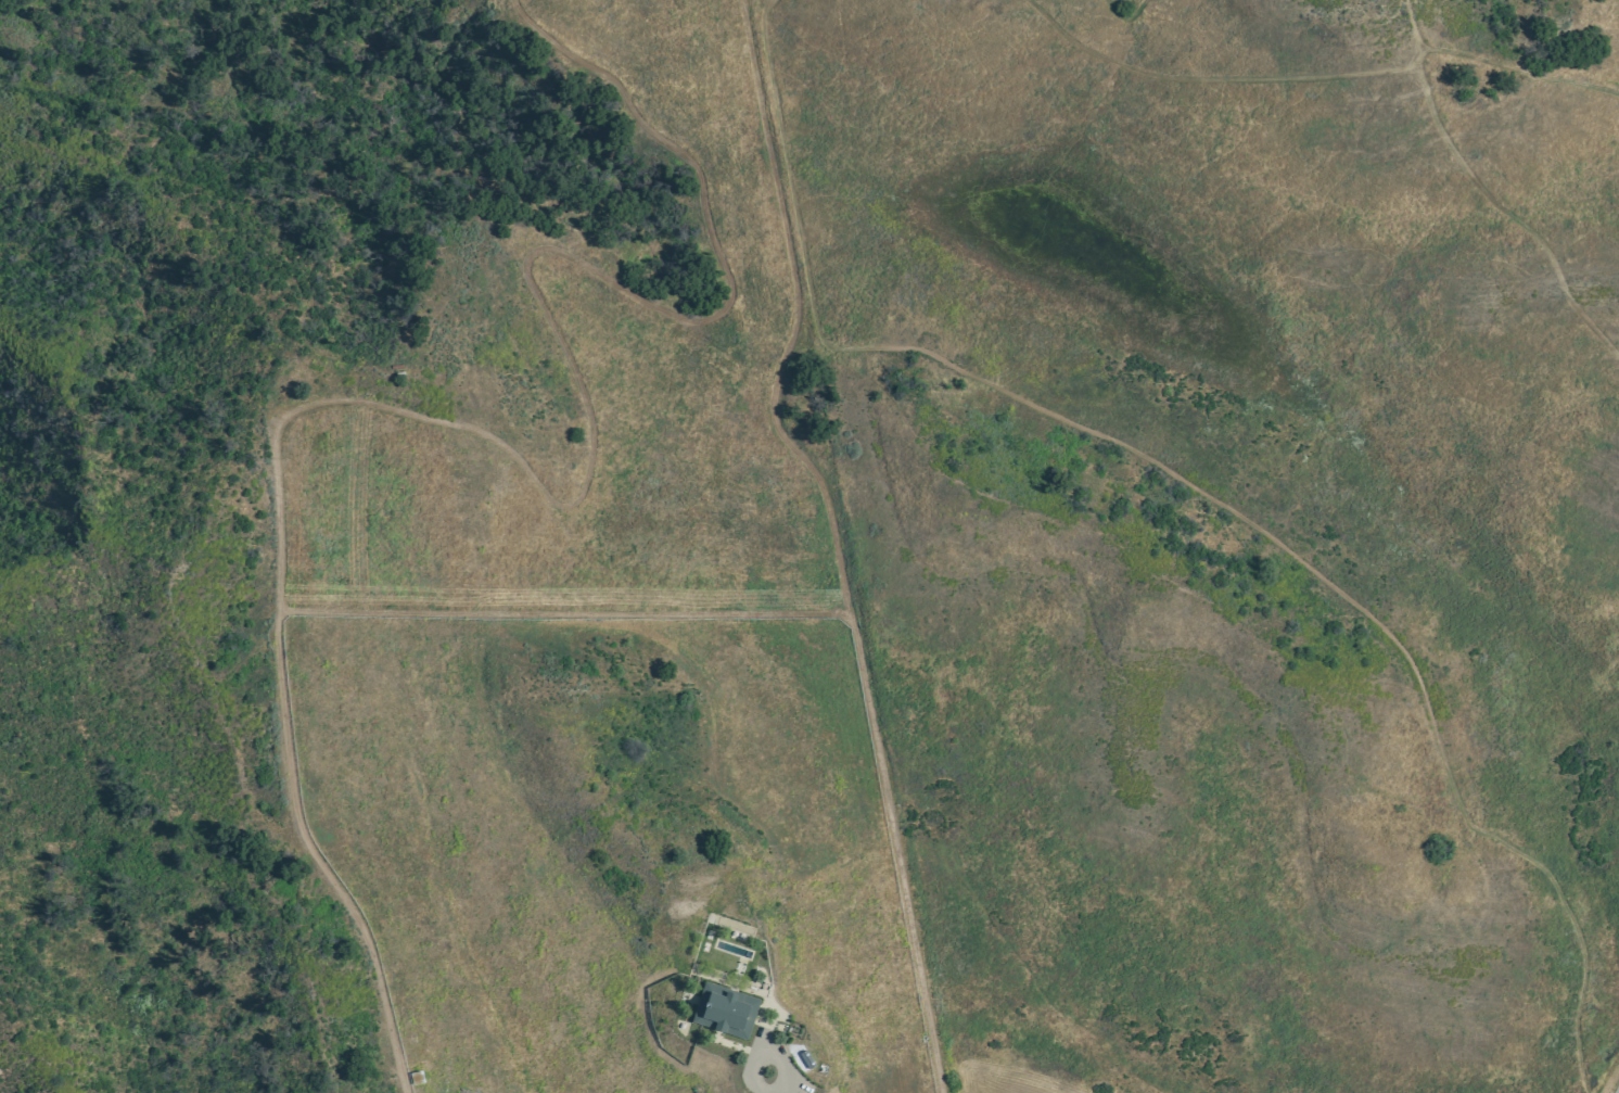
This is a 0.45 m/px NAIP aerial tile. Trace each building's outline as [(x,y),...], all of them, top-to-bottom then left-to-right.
[(706,981),(693,1021),(753,1041),(766,1000),(706,981)]
